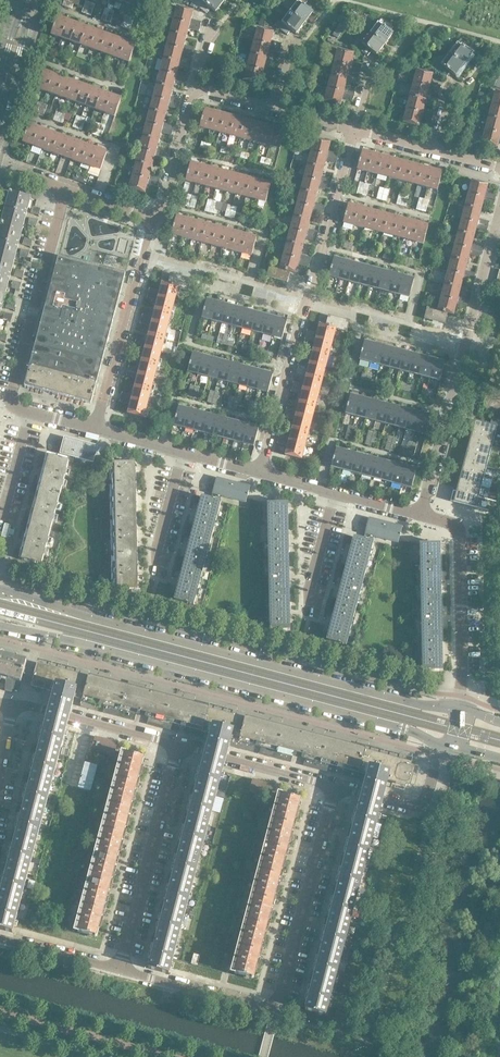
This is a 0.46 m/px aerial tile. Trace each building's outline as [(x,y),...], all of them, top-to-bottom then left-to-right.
[(146,0),(135,0),(133,5),(143,9),(146,0)] [(224,2),(221,0),(202,0),(201,1),(200,0),(198,0),(195,5),(206,14),(210,9),(215,13),(224,2)] [(304,6),(307,2),(305,0),(299,0),(298,1),(289,12),(304,23),(312,13),(304,6)] [(190,24),(193,11),(177,7),(173,20),(190,24)] [(296,34),(304,23),(289,12),(281,22),(279,21),(275,26),(287,35),(291,30),(296,34)] [(61,38),(67,21),(57,17),(51,35),(61,38)] [(392,34),(384,27),(387,23),(381,19),(378,23),(370,33),(384,45),(392,34)] [(186,37),(190,24),(173,20),(170,33),(186,37)] [(70,42),(77,24),(67,21),(61,38),(70,42)] [(80,45),(86,28),(77,24),(70,42),(80,45)] [(90,49),(96,31),(86,28),(80,45),(90,49)] [(270,46),(273,32),(257,28),(253,41),(270,46)] [(99,52),(106,35),(96,31),(90,49),(99,52)] [(183,50),(186,37),(170,33),(166,46),(183,50)] [(376,55),(384,45),(370,33),(362,44),(360,42),(355,47),(367,56),(371,51),(376,55)] [(109,56),(115,38),(106,35),(99,52),(109,56)] [(119,59),(125,42),(115,38),(109,56),(119,59)] [(467,51),(463,48),(466,43),(460,39),(457,44),(457,43),(449,54),(463,65),(471,54),(467,51)] [(266,59),(270,46),(253,41),(250,54),(266,59)] [(129,63),(135,45),(125,42),(119,59),(129,63)] [(179,63),(183,50),(166,46),(163,59),(179,63)] [(350,67),(354,54),(337,49),(334,63),(350,67)] [(263,72),(266,59),(250,54),(247,67),(263,72)] [(455,76),(463,65),(449,54),(441,65),(439,63),(434,68),(446,77),(450,72),(455,76)] [(176,76),(179,63),(163,59),(159,72),(176,76)] [(347,80),(350,67),(334,63),(330,76),(347,80)] [(260,85),(263,72),(247,67),(243,81),(260,85)] [(429,88),(433,74),(416,70),(413,83),(429,88)] [(47,92),(53,75),(43,71),(36,88),(47,92)] [(172,89),(176,76),(159,72),(156,85),(172,89)] [(56,95),(62,78),(53,75),(47,92),(56,95)] [(343,93),(347,80),(330,76),(327,89),(343,93)] [(66,99),(72,82),(62,78),(56,95),(66,99)] [(75,102),(82,85),(72,82),(66,99),(75,102)] [(426,101),(429,88),(413,83),(409,96),(426,101)] [(85,106),(91,89),(82,85),(75,102),(85,106)] [(169,102),(172,89),(156,85),(153,98),(169,102)] [(95,109),(101,92),(91,89),(85,106),(95,109)] [(340,106),(343,93),(327,89),(324,102),(340,106)] [(495,91),(491,104),(499,107),(499,92),(495,91)] [(104,113),(111,96),(101,92),(95,109),(104,113)] [(115,117),(121,99),(111,96),(104,113),(115,117)] [(422,114),(426,101),(409,96),(406,109),(422,114)] [(166,115),(169,102),(153,98),(149,111),(166,115)] [(491,104),(488,117),(499,121),(499,107),(491,104)] [(419,127),(422,114),(406,109),(402,123),(419,127)] [(210,130),(214,112),(204,110),(199,127),(210,130)] [(162,128),(166,115),(149,111),(146,124),(162,128)] [(219,133),(224,115),(214,112),(210,130),(219,133)] [(229,135),(234,118),(224,115),(219,133),(229,135)] [(488,117),(484,130),(499,134),(499,121),(488,117)] [(239,138),(244,120),(234,118),(229,135),(239,138)] [(249,141),(254,123),(244,120),(239,138),(249,141)] [(259,143),(264,126),(254,123),(249,141),(259,143)] [(159,141),(162,128),(146,124),(142,137),(159,141)] [(32,146),(39,128),(29,125),(22,142),(32,146)] [(269,146),(274,128),(264,126),(259,143),(269,146)] [(42,149),(48,132),(39,128),(32,146),(42,149)] [(280,149),(284,131),(274,128),(269,146),(280,149)] [(499,138),(499,134),(484,130),(481,144),(497,148),(499,138)] [(52,153),(58,135),(48,132),(42,149),(52,153)] [(61,156),(68,139),(58,135),(52,153),(61,156)] [(155,154),(159,141),(142,137),(139,150),(155,154)] [(71,160),(77,142),(68,139),(61,156),(71,160)] [(327,156),(330,143),(314,139),(310,152),(327,156)] [(81,163),(87,146),(77,142),(71,160),(81,163)] [(90,167),(96,149),(87,146),(81,163),(90,167)] [(100,170),(107,153),(96,149),(90,167),(100,170)] [(152,167),(155,154),(139,150),(136,162),(152,167)] [(367,172),(372,154),(362,151),(359,160),(358,163),(359,163),(357,169),(367,172)] [(323,169),(327,156),(310,152),(307,165),(323,169)] [(377,174),(382,157),(372,154),(367,172),(377,174)] [(387,177),(392,159),(382,157),(377,174),(387,177)] [(397,180),(402,162),(392,159),(387,177),(397,180)] [(149,180),(152,167),(136,162),(132,175),(149,180)] [(407,182),(412,165),(402,162),(397,180),(407,182)] [(195,184),(200,166),(190,163),(188,172),(187,172),(187,175),(185,181),(195,184)] [(320,182),(323,169),(307,165),(304,178),(320,182)] [(417,185),(422,167),(412,165),(407,182),(417,185)] [(205,186),(210,168),(200,166),(195,184),(205,186)] [(427,188),(432,170),(422,167),(417,185),(427,188)] [(215,189),(220,171),(210,168),(205,186),(215,189)] [(437,190),(442,173),(432,170),(427,188),(437,190)] [(225,191),(230,174),(220,171),(215,189),(225,191)] [(235,194),(240,176),(230,174),(225,191),(235,194)] [(145,193),(148,180),(149,180),(132,175),(129,189),(145,193)] [(245,197),(250,179),(240,176),(235,194),(245,197)] [(316,195),(320,182),(304,178),(300,191),(316,195)] [(255,199),(260,182),(250,179),(245,197),(255,199)] [(484,198),(488,185),(471,180),(468,193),(484,198)] [(266,202),(270,184),(260,182),(255,199),(266,202)] [(313,208),(316,195),(300,191),(297,204),(313,208)] [(26,215),(30,198),(16,195),(17,194),(12,193),(12,194),(9,193),(7,202),(6,202),(5,205),(6,205),(5,209),(26,215)] [(481,211),(484,198),(468,193),(464,206),(481,211)] [(310,221),(313,208),(297,204),(293,217),(310,221)] [(353,225),(358,208),(348,205),(345,214),(344,217),(343,223),(353,225)] [(39,215),(40,208),(33,206),(31,213),(39,215)] [(477,224),(481,211),(464,206),(461,219),(477,224)] [(363,228),(368,210),(358,208),(353,225),(363,228)] [(22,230),(26,217),(26,215),(5,209),(4,213),(3,212),(2,216),(3,216),(1,225),(22,230)] [(373,231),(378,213),(368,210),(363,228),(373,231)] [(383,233),(388,216),(378,213),(373,231),(383,233)] [(393,236),(398,218),(388,216),(383,233),(393,236)] [(181,237),(186,219),(176,217),(173,226),(173,225),(172,228),(173,229),(171,235),(181,237)] [(306,234),(310,221),(293,217),(290,230),(306,234)] [(35,227),(37,220),(29,218),(28,225),(35,227)] [(403,239),(408,221),(398,218),(393,236),(403,239)] [(191,240),(196,222),(186,219),(181,237),(191,240)] [(474,237),(477,224),(461,219),(458,233),(474,237)] [(413,241),(418,223),(408,221),(403,239),(413,241)] [(201,243),(206,225),(196,222),(191,240),(201,243)] [(423,244),(428,226),(418,223),(413,241),(423,244)] [(22,230),(1,225),(0,229),(0,241),(18,246),(22,230)] [(211,245),(216,227),(206,225),(201,243),(211,245)] [(221,248),(226,230),(216,227),(211,245),(221,248)] [(231,250),(236,233),(226,230),(221,248),(231,250)] [(303,247),(306,234),(290,230),(286,243),(303,247)] [(241,253),(246,235),(236,233),(231,250),(241,253)] [(471,250),(474,237),(458,233),(454,246),(471,250)] [(251,256),(256,239),(256,238),(246,235),(241,253),(251,256)] [(31,247),(32,240),(24,238),(22,245),(31,247)] [(17,249),(18,246),(0,241),(0,258),(14,262),(17,249)] [(299,260),(303,247),(286,243),(283,256),(299,260)] [(467,263),(471,250),(454,246),(451,259),(467,263)] [(27,259),(29,252),(21,249),(20,257),(27,259)] [(89,274),(92,264),(59,255),(56,265),(89,274)] [(296,273),(299,260),(283,256),(280,268),(279,269),(290,272),(296,273)] [(14,262),(0,258),(0,275),(9,278),(14,262)] [(339,279),(344,261),(333,258),(331,267),(330,270),(329,276),(339,279)] [(464,276),(467,263),(451,259),(447,272),(464,276)] [(349,282),(354,264),(344,261),(339,279),(349,282)] [(123,283),(125,273),(92,264),(89,274),(123,283)] [(359,284),(364,266),(354,264),(349,282),(359,284)] [(87,284),(89,274),(56,265),(53,275),(87,284)] [(287,282),(290,272),(279,269),(280,268),(269,266),(266,277),(287,282)] [(369,287),(374,269),(364,266),(359,284),(369,287)] [(22,278),(24,271),(16,269),(14,276),(22,278)] [(379,290),(383,272),(374,269),(369,287),(379,290)] [(389,292),(393,274),(383,272),(379,290),(389,292)] [(460,289),(464,276),(447,272),(444,285),(460,289)] [(120,293),(123,283),(89,274),(87,284),(120,293)] [(188,290),(191,279),(170,274),(168,284),(178,287),(178,288),(188,290)] [(399,295),(403,277),(393,274),(389,292),(399,295)] [(9,280),(9,278),(0,275),(0,292),(5,294),(9,280)] [(84,294),(87,284),(53,275),(51,285),(84,294)] [(409,298),(414,280),(403,277),(399,295),(409,298)] [(19,291),(21,284),(12,281),(11,288),(19,291)] [(175,300),(178,288),(178,287),(168,284),(162,283),(158,296),(175,300)] [(117,303),(120,293),(87,284),(84,294),(117,303)] [(81,304),(84,294),(51,285),(48,295),(81,304)] [(457,302),(460,289),(444,285),(440,298),(457,302)] [(115,313),(117,303),(84,294),(81,304),(115,313)] [(79,314),(81,304),(48,295),(45,305),(79,314)] [(171,313),(175,300),(158,296),(155,309),(171,313)] [(453,315),(457,302),(440,298),(437,310),(437,311),(448,313),(453,315)] [(212,321),(217,303),(206,300),(202,318),(212,321)] [(14,310),(16,303),(8,301),(6,308),(14,310)] [(222,323),(226,306),(217,303),(212,321),(222,323)] [(112,323),(115,313),(81,304),(79,314),(112,323)] [(76,324),(79,314),(45,305),(43,315),(76,324)] [(232,326),(236,308),(226,306),(222,323),(232,326)] [(445,324),(448,313),(437,311),(437,310),(427,307),(424,318),(445,324)] [(242,329),(246,311),(236,308),(232,326),(242,329)] [(168,326),(171,313),(155,309),(151,322),(168,326)] [(252,331),(256,313),(246,311),(242,329),(252,331)] [(10,322),(12,315),(4,313),(3,320),(10,322)] [(262,334),(266,316),(256,313),(252,331),(262,334)] [(110,333),(112,323),(79,314),(76,324),(110,333)] [(74,334),(76,324),(43,315),(40,325),(74,334)] [(346,332),(349,321),(328,315),(325,326),(336,329),(346,332)] [(271,336),(276,319),(266,316),(262,334),(271,336)] [(282,339),(286,321),(276,319),(271,336),(282,339)] [(164,339),(168,326),(151,322),(148,335),(164,339)] [(107,343),(110,333),(76,324),(74,334),(107,343)] [(332,342),(336,329),(325,326),(320,324),(316,338),(332,342)] [(71,344),(74,334),(40,325),(38,335),(71,344)] [(104,352),(107,343),(74,334),(71,344),(104,352)] [(68,354),(71,344),(38,335),(35,345),(68,354)] [(161,352),(164,339),(148,335),(145,348),(161,352)] [(329,355),(332,342),(316,338),(313,350),(329,355)] [(370,362),(374,344),(364,342),(359,359),(370,362)] [(102,362),(104,352),(71,344),(68,354),(102,362)] [(380,365),(384,347),(374,344),(370,362),(380,365)] [(66,364),(68,354),(35,345),(32,355),(66,364)] [(390,367),(394,350),(384,347),(380,365),(390,367)] [(158,365),(161,352),(145,348),(141,361),(158,365)] [(326,368),(329,355),(313,350),(309,363),(326,368)] [(399,370),(404,352),(394,350),(390,367),(399,370)] [(409,373),(414,355),(404,352),(399,370),(409,373)] [(99,372),(102,362),(68,354),(66,364),(99,372)] [(198,374),(202,356),(192,354),(187,371),(198,374)] [(63,374),(66,364),(32,355),(30,365),(63,374)] [(419,375),(424,358),(414,355),(409,373),(419,375)] [(208,377),(212,359),(202,356),(198,374),(208,377)] [(429,378),(434,360),(424,358),(419,375),(429,378)] [(218,379),(222,362),(212,359),(208,377),(218,379)] [(440,381),(444,363),(434,360),(429,378),(440,381)] [(154,378),(158,365),(141,361),(138,374),(154,378)] [(228,382),(232,364),(222,362),(218,379),(228,382)] [(322,381),(326,368),(309,363),(306,376),(322,381)] [(97,382),(99,372),(66,364),(63,374),(97,382)] [(237,385),(242,367),(232,364),(228,382),(237,385)] [(91,403),(97,382),(63,374),(30,365),(24,386),(91,403)] [(247,387),(252,370),(242,367),(237,385),(247,387)] [(257,390),(262,372),(252,370),(247,387),(257,390)] [(268,393),(272,375),(262,372),(257,390),(268,393)] [(151,391),(154,378),(138,374),(134,387),(151,391)] [(319,394),(322,381),(306,376),(302,389),(319,394)] [(147,404),(151,391),(134,387),(131,400),(147,404)] [(315,407),(319,394),(302,389),(299,402),(315,407)] [(355,416),(360,398),(350,395),(345,413),(355,416)] [(365,419),(370,401),(360,398),(355,416),(365,419)] [(144,417),(147,404),(131,400),(127,413),(144,417)] [(375,421),(380,403),(370,401),(365,419),(375,421)] [(312,420),(315,407),(299,402),(295,415),(312,420)] [(385,424),(390,406),(380,403),(375,421),(385,424)] [(395,426),(400,409),(390,406),(385,424),(395,426)] [(184,428),(188,410),(178,407),(176,416),(175,419),(173,425),(184,428)] [(405,429),(410,411),(400,409),(395,426),(405,429)] [(194,430),(198,413),(188,410),(184,428),(194,430)] [(415,432),(420,414),(410,411),(405,429),(415,432)] [(204,433),(208,415),(198,413),(194,430),(204,433)] [(425,434),(430,417),(420,414),(415,432),(425,434)] [(214,436),(218,418),(208,415),(204,433),(214,436)] [(308,433),(312,420),(295,415),(292,428),(308,433)] [(223,438),(228,421),(218,418),(214,436),(223,438)] [(497,426),(475,420),(456,491),(453,490),(450,501),(498,514),(499,508),(499,503),(478,497),(497,426)] [(233,441),(238,423),(228,421),(223,438),(233,441)] [(243,444),(248,426),(238,423),(233,441),(243,444)] [(254,446),(258,428),(248,426),(243,444),(254,446)] [(305,446),(308,433),(292,428),(289,441),(305,446)] [(76,458),(81,442),(64,438),(60,453),(59,459),(67,461),(69,456),(76,458)] [(302,459),(305,446),(289,441),(285,455),(302,459)] [(93,462),(97,446),(81,442),(76,458),(93,462)] [(341,470),(346,452),(336,449),(333,458),(332,461),(333,461),(331,467),(341,470)] [(351,472),(356,454),(346,452),(341,470),(351,472)] [(361,475),(366,457),(356,454),(351,472),(361,475)] [(59,496),(68,462),(67,461),(59,459),(49,456),(40,491),(59,496)] [(371,477),(376,460),(366,457),(361,475),(371,477)] [(381,480),(386,462),(376,460),(371,477),(381,480)] [(391,483),(396,465),(386,462),(381,480),(391,483)] [(135,484),(135,472),(135,463),(115,463),(115,484),(135,484)] [(401,485),(406,468),(396,465),(391,483),(401,485)] [(411,488),(416,470),(406,468),(401,485),(411,488)] [(229,498),(233,483),(217,478),(212,494),(213,494),(221,496),(229,498)] [(246,502),(250,487),(233,483),(229,498),(246,502)] [(136,501),(135,491),(135,484),(115,484),(115,502),(136,501)] [(50,531),(59,496),(40,491),(31,525),(50,531)] [(220,502),(211,499),(201,497),(192,531),(212,536),(221,502),(220,502)] [(136,519),(136,501),(115,502),(116,519),(136,519)] [(288,524),(287,513),(287,503),(267,504),(268,524),(288,524)] [(381,538),(385,523),(369,518),(365,534),(374,536),(381,538)] [(136,537),(136,526),(136,519),(116,519),(116,537),(136,537)] [(398,543),(402,527),(385,523),(381,538),(398,543)] [(288,559),(288,531),(288,524),(268,524),(268,560),(288,559)] [(41,565),(50,531),(31,525),(22,559),(41,565)] [(203,571),(212,536),(192,531),(183,566),(203,571)] [(137,555),(136,537),(116,537),(116,555),(137,555)] [(372,542),(364,540),(354,537),(345,571),(364,577),(373,542),(372,542)] [(440,564),(440,553),(440,544),(420,544),(420,565),(440,564)] [(137,572),(137,562),(137,555),(116,555),(117,573),(137,572)] [(289,595),(289,568),(288,559),(268,560),(269,595),(289,595)] [(441,600),(440,571),(440,564),(420,565),(421,600),(441,600)] [(194,605),(203,571),(183,566),(174,600),(194,605)] [(355,611),(364,577),(345,571),(336,606),(355,611)] [(137,590),(137,572),(117,573),(117,590),(137,590)] [(290,630),(289,602),(289,595),(269,595),(270,631),(290,630)] [(441,635),(441,607),(441,600),(421,600),(421,635),(441,635)] [(350,628),(355,611),(336,606),(327,640),(346,645),(350,628)] [(442,671),(442,642),(441,635),(421,635),(422,671),(442,671)] [(9,656),(6,655),(3,652),(2,652),(1,652),(0,652),(0,676),(1,677),(4,677),(9,656)] [(21,682),(26,661),(18,659),(18,656),(17,656),(12,657),(9,656),(4,677),(6,678),(13,680),(21,682)] [(66,686),(70,673),(37,664),(31,686),(54,692),(56,683),(66,686)] [(102,705),(107,683),(108,681),(89,676),(88,678),(70,673),(66,686),(76,688),(74,697),(82,700),(81,706),(97,711),(98,704),(102,705)] [(12,689),(13,680),(6,678),(5,691),(12,692),(12,689)] [(18,691),(21,682),(13,680),(12,689),(18,691)] [(65,729),(70,712),(71,706),(74,697),(76,688),(66,686),(56,683),(54,692),(53,695),(52,695),(51,701),(52,701),(46,724),(44,732),(43,732),(41,737),(42,738),(39,750),(59,755),(65,729)] [(164,721),(170,700),(170,698),(148,692),(126,686),(126,688),(120,710),(105,706),(103,712),(134,721),(136,714),(139,715),(140,711),(143,712),(146,713),(145,716),(149,717),(164,721)] [(223,727),(226,714),(227,713),(208,708),(208,710),(202,731),(211,734),(213,725),(223,727)] [(239,741),(245,719),(245,718),(227,713),(226,714),(223,727),(233,730),(230,739),(239,741)] [(163,728),(164,721),(149,717),(147,724),(163,728)] [(258,746),(264,724),(264,723),(245,718),(245,719),(239,741),(255,745),(258,746)] [(178,732),(180,725),(164,721),(163,728),(178,732)] [(277,751),(283,729),(283,728),(264,723),(264,724),(258,746),(261,747),(277,751)] [(228,748),(229,746),(230,739),(233,730),(223,727),(213,725),(211,734),(210,737),(209,736),(207,742),(208,743),(200,773),(199,773),(198,779),(199,779),(196,791),(215,796),(222,771),(228,748)] [(200,738),(202,731),(186,727),(184,734),(200,738)] [(321,763),(326,741),(327,739),(305,734),(283,728),(283,729),(277,751),(293,755),(296,756),(297,753),(300,754),(303,754),(302,758),(305,758),(305,759),(321,763)] [(68,731),(62,751),(68,753),(74,733),(68,731)] [(100,752),(103,740),(95,738),(92,750),(100,752)] [(237,748),(239,741),(230,739),(229,746),(237,748)] [(340,768),(345,746),(346,744),(327,739),(326,741),(321,763),(336,767),(340,768)] [(107,754),(110,742),(103,740),(100,752),(107,754)] [(253,752),(255,745),(239,741),(237,748),(253,752)] [(114,756),(117,743),(110,742),(107,754),(114,756)] [(275,758),(277,751),(261,747),(259,754),(275,758)] [(51,784),(59,755),(39,750),(36,761),(35,761),(33,767),(34,767),(31,779),(51,784)] [(291,762),(293,755),(277,751),(275,758),(291,762)] [(410,785),(415,765),(411,764),(411,763),(364,751),(359,773),(367,775),(370,766),(389,771),(387,780),(406,785),(406,784),(410,785)] [(85,761),(85,757),(74,754),(69,781),(80,783),(80,788),(93,790),(98,764),(85,761)] [(137,784),(141,769),(143,759),(125,754),(118,779),(137,784)] [(319,769),(321,763),(305,759),(303,765),(319,769)] [(335,774),(336,767),(321,763),(319,769),(335,774)] [(372,838),(383,794),(387,780),(389,771),(370,766),(367,775),(366,778),(365,778),(364,784),(365,784),(360,803),(359,807),(357,815),(356,814),(354,820),(355,820),(352,833),(372,838)] [(357,779),(359,773),(343,768),(341,775),(357,779)] [(43,814),(51,784),(31,779),(28,791),(27,791),(25,796),(27,797),(24,808),(43,814)] [(130,809),(134,794),(137,784),(118,779),(111,805),(130,809)] [(257,794),(260,781),(253,779),(249,792),(257,794)] [(263,796),(267,783),(260,781),(257,794),(263,796)] [(270,798),(274,785),(267,783),(263,796),(270,798)] [(207,826),(215,796),(196,791),(193,803),(191,802),(190,808),(191,809),(188,821),(207,826)] [(293,826),(297,810),(300,800),(281,795),(275,821),(293,826)] [(123,835),(127,819),(130,809),(111,805),(105,830),(123,835)] [(35,843),(43,814),(24,808),(20,820),(19,820),(18,826),(19,826),(16,838),(35,843)] [(200,855),(207,826),(188,821),(185,832),(184,832),(182,838),(183,838),(180,850),(200,855)] [(286,851),(291,836),(293,826),(275,821),(268,846),(286,851)] [(117,860),(121,844),(123,835),(105,830),(98,855),(117,860)] [(364,867),(372,838),(352,833),(349,844),(348,844),(346,850),(348,850),(344,862),(364,867)] [(28,873),(35,843),(16,838),(13,850),(11,849),(10,855),(11,856),(8,867),(28,873)] [(280,876),(284,861),(286,851),(268,846),(261,871),(280,876)] [(192,884),(200,855),(180,850),(177,862),(176,861),(174,867),(175,868),(172,879),(192,884)] [(110,885),(114,870),(117,860),(98,855),(91,880),(110,885)] [(356,897),(364,867),(344,862),(341,874),(340,873),(339,879),(340,879),(337,891),(356,897)] [(20,902),(28,873),(8,867),(5,879),(4,879),(2,885),(3,885),(0,897),(20,902)] [(273,901),(277,886),(280,876),(261,871),(255,897),(273,901)] [(184,914),(192,884),(172,879),(169,891),(168,891),(166,897),(168,897),(165,909),(184,914)] [(103,911),(107,895),(110,885),(91,880),(85,906),(103,911)] [(348,926),(356,897),(337,891),(334,903),(332,903),(331,909),(332,909),(329,921),(348,926)] [(20,902),(0,897),(0,898),(0,929),(12,932),(20,902)] [(267,927),(271,911),(273,901),(255,897),(248,922),(267,927)] [(97,936),(101,920),(103,911),(85,906),(78,932),(97,936)] [(176,943),(184,914),(165,909),(161,921),(160,920),(159,926),(160,927),(157,938),(176,943)] [(341,956),(348,926),(329,921),(326,933),(325,932),(323,938),(324,938),(321,950),(341,956)] [(260,952),(264,936),(267,927),(248,922),(241,947),(260,952)] [(168,973),(176,943),(157,938),(154,950),(152,950),(151,956),(152,956),(151,962),(149,968),(168,973)] [(253,978),(257,962),(260,952),(241,947),(234,973),(253,978)] [(333,985),(341,956),(321,950),(318,962),(317,962),(315,968),(316,968),(313,980),(333,985)] [(200,955),(193,953),(190,964),(197,965),(200,955)] [(325,1015),(333,985),(313,980),(310,992),(309,991),(308,997),(309,997),(305,1010),(325,1015)]
